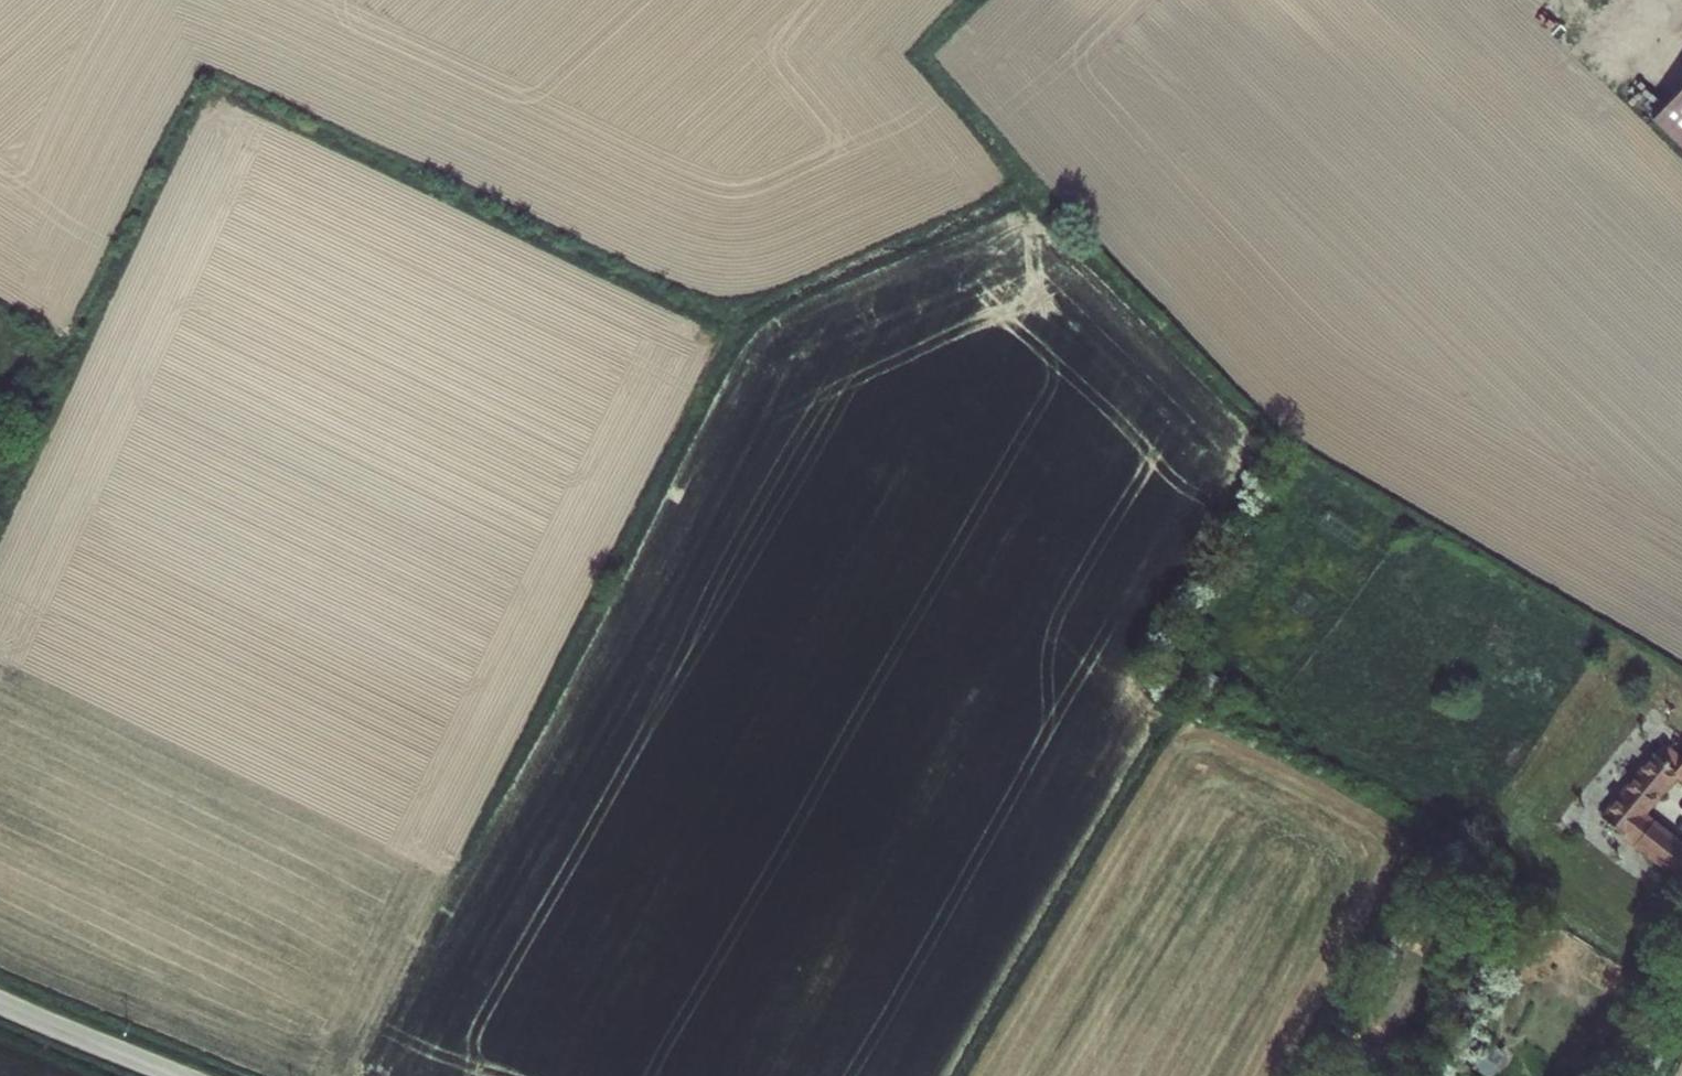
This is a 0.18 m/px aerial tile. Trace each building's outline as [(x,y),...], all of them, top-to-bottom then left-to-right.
[(1651,119),(1681,149),(1681,87),(1651,119)] [(1679,865),(1681,861),(1681,833),(1632,794),(1668,753),(1681,765),(1681,737),(1676,742),(1654,723),(1594,797),(1679,865)]
